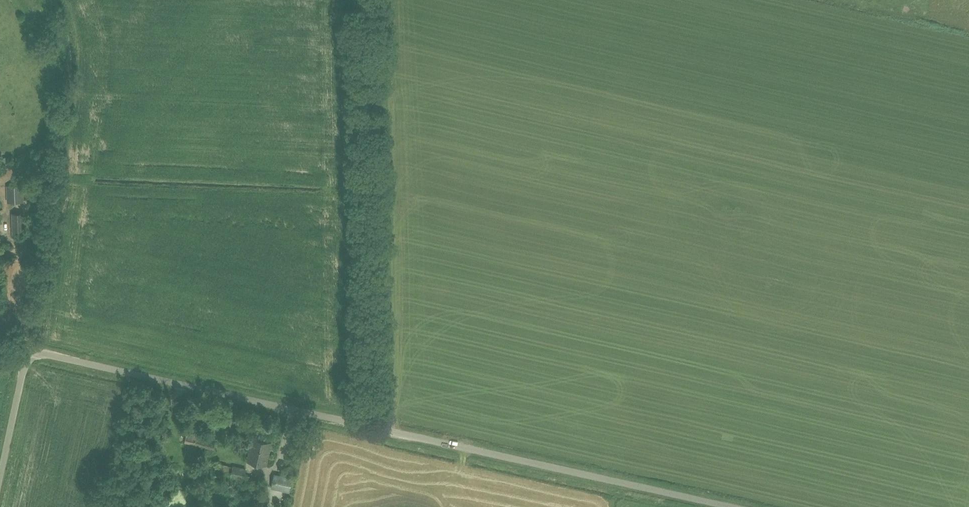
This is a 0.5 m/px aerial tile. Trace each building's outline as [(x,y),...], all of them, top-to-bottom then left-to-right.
[(24,185),(8,186),(8,202),(24,201),(24,185)] [(12,214),(13,234),(25,233),(24,213),(12,214)] [(217,438),(187,431),(184,442),(214,450),(217,438)] [(266,465),(272,442),(252,438),(247,461),(266,465)] [(234,465),(231,477),(249,481),(250,476),(244,474),(245,468),(234,465)] [(292,478),(275,474),(272,487),(289,491),(292,478)]
